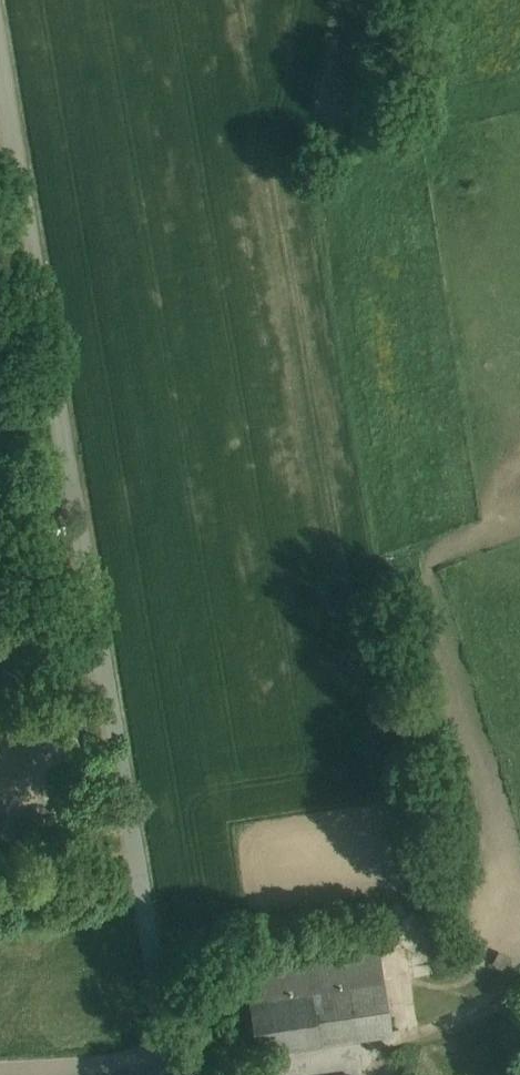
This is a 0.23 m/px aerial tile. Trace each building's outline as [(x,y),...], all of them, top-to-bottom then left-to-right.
[(377,939),(244,959),(250,1000),(312,991),(365,983),(383,980),(377,939)] [(499,953),(493,964),(503,970),(509,959),(499,953)] [(383,980),(365,983),(372,1034),(390,1031),(383,980)] [(365,983),(312,991),(320,1042),(372,1034),(365,983)] [(312,991),(250,1000),(257,1051),(320,1042),(312,991)]
